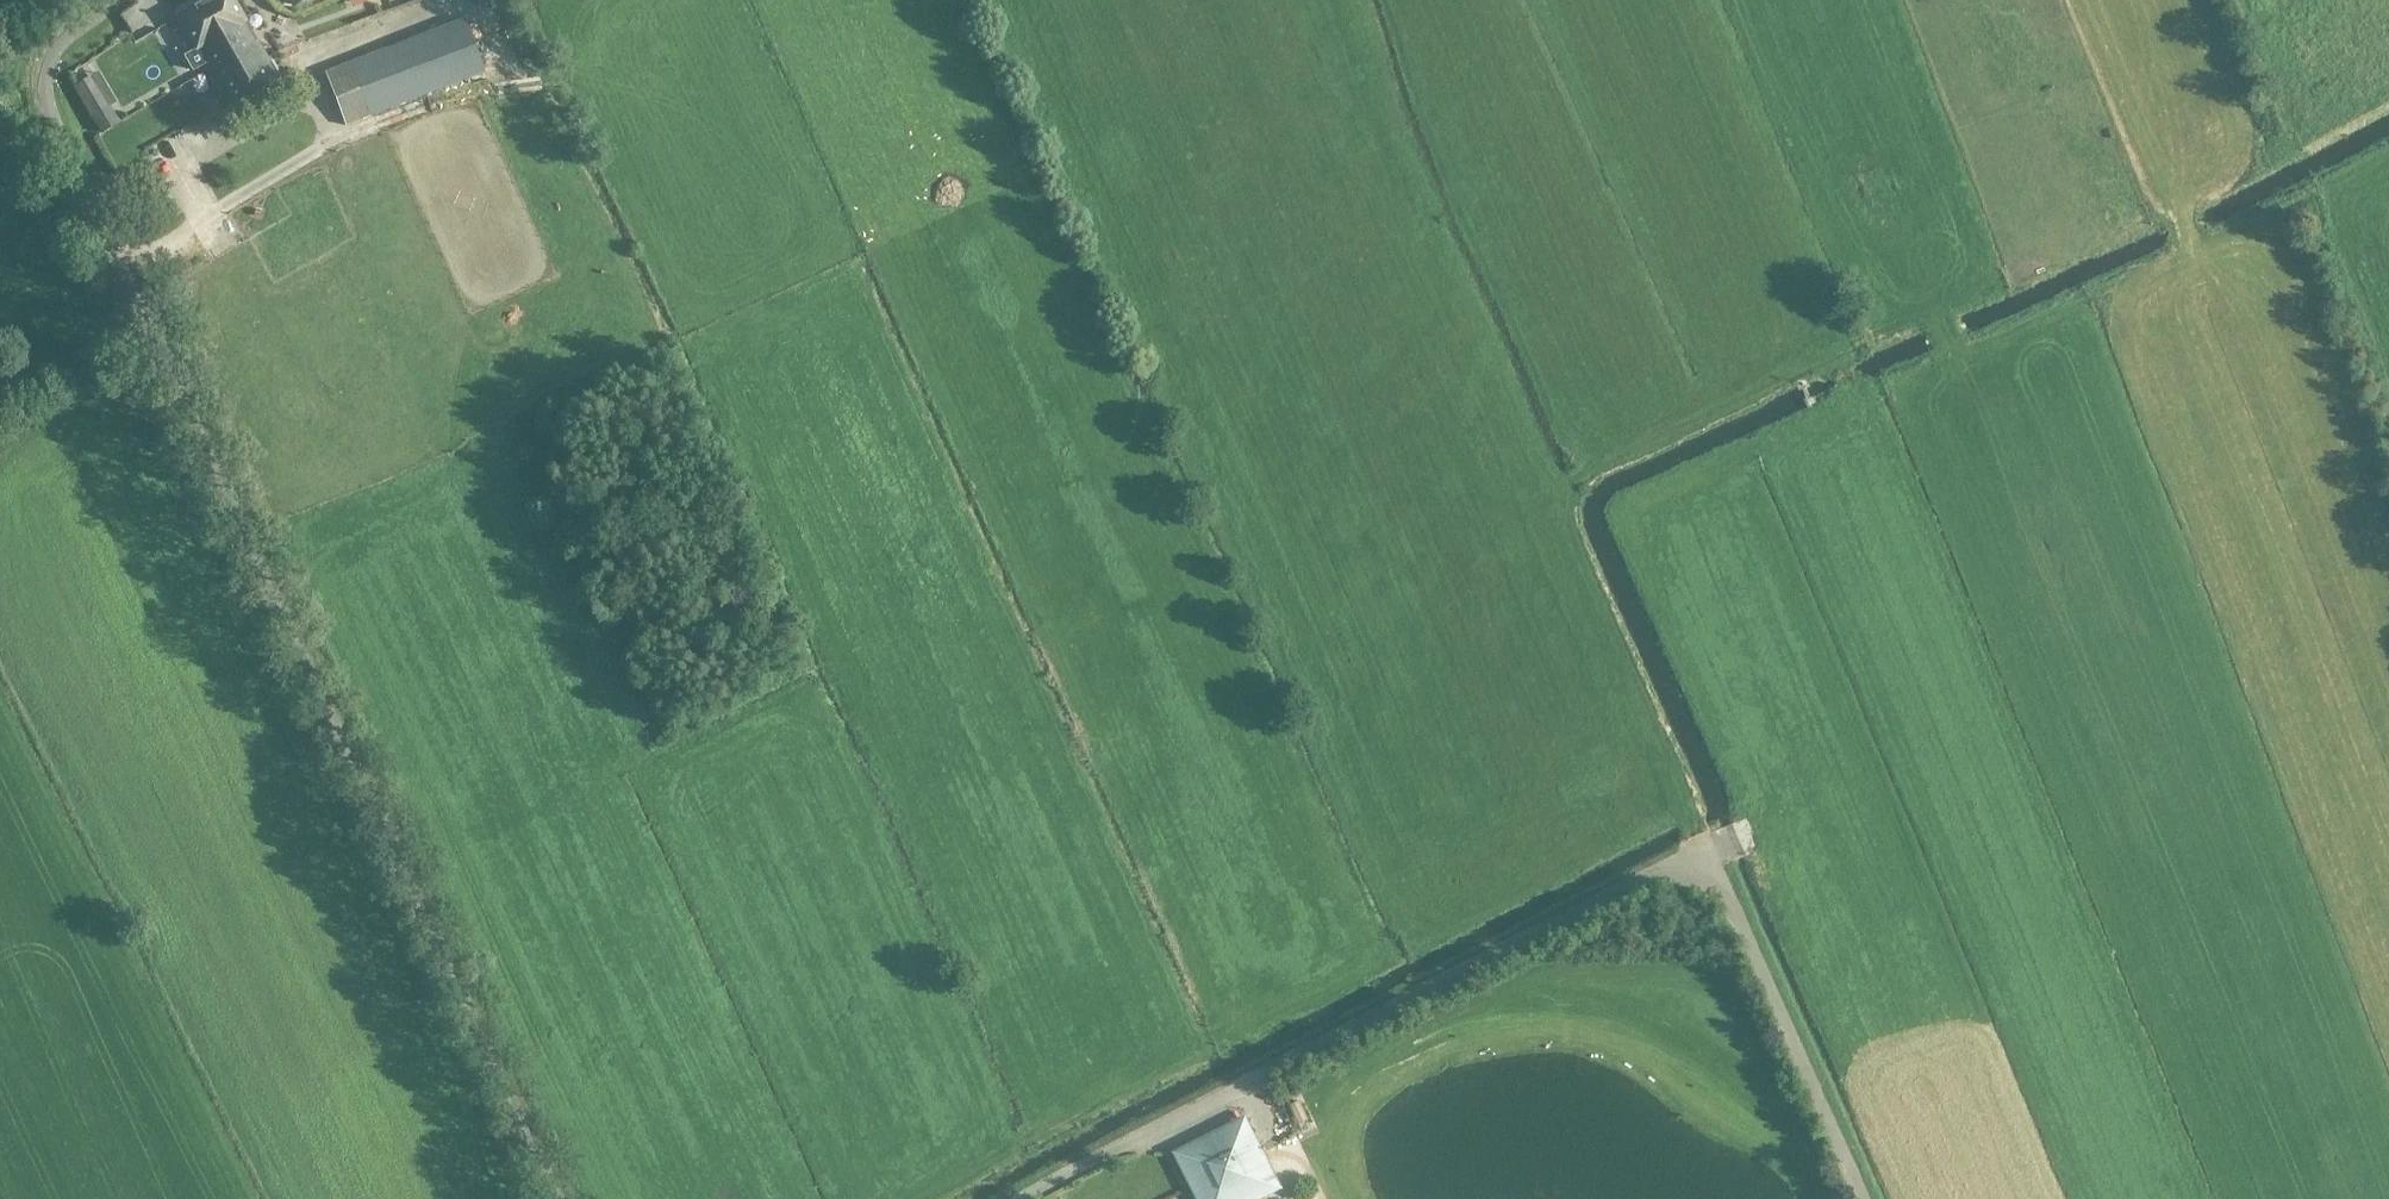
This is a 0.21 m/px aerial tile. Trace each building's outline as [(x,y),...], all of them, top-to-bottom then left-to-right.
[(265,85),(278,77),(252,33),(253,32),(235,0),(206,0),(177,16),(196,49),(185,55),(193,69),(204,63),(229,106),(232,104),(235,111),(246,104),(248,108),(271,95),(265,85)] [(345,126),(486,70),(466,18),(325,74),(345,126)] [(109,106),(92,116),(102,133),(119,123),(109,106)] [(1200,1198),(1240,1198),(1276,1181),(1266,1161),(1267,1161),(1263,1155),(1264,1154),(1263,1153),(1257,1142),(1256,1142),(1246,1121),(1178,1155),(1189,1177),(1189,1178),(1194,1188),(1194,1189),(1198,1188),(1200,1193),(1197,1194),(1197,1196),(1198,1195),(1200,1198)]
